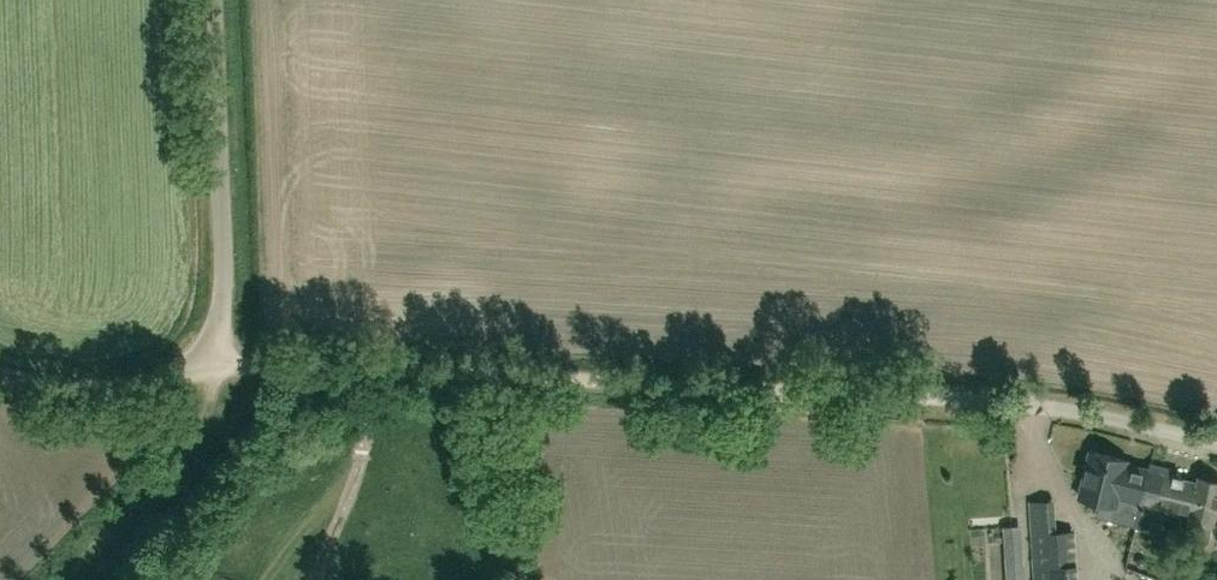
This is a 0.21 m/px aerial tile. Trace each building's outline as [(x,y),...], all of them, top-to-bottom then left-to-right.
[(1149,470),(1148,470),(1125,464),(1126,459),(1091,450),(1080,497),(1115,506),(1117,494),(1141,500),(1142,500),(1149,470)] [(1216,507),(1216,482),(1198,477),(1197,482),(1161,473),(1162,468),(1150,465),(1148,470),(1149,470),(1142,500),(1141,500),(1134,525),(1157,531),(1163,506),(1190,512),(1188,517),(1189,517),(1185,531),(1209,537),(1212,523),(1213,523),(1216,507)] [(1023,504),(1027,505),(1022,525),(1049,531),(1054,510),(1052,509),(1057,488),(1029,481),(1023,504)] [(1027,531),(1010,532),(1012,579),(1029,579),(1027,531)] [(1035,579),(1078,579),(1075,532),(1032,534),(1035,579)]
